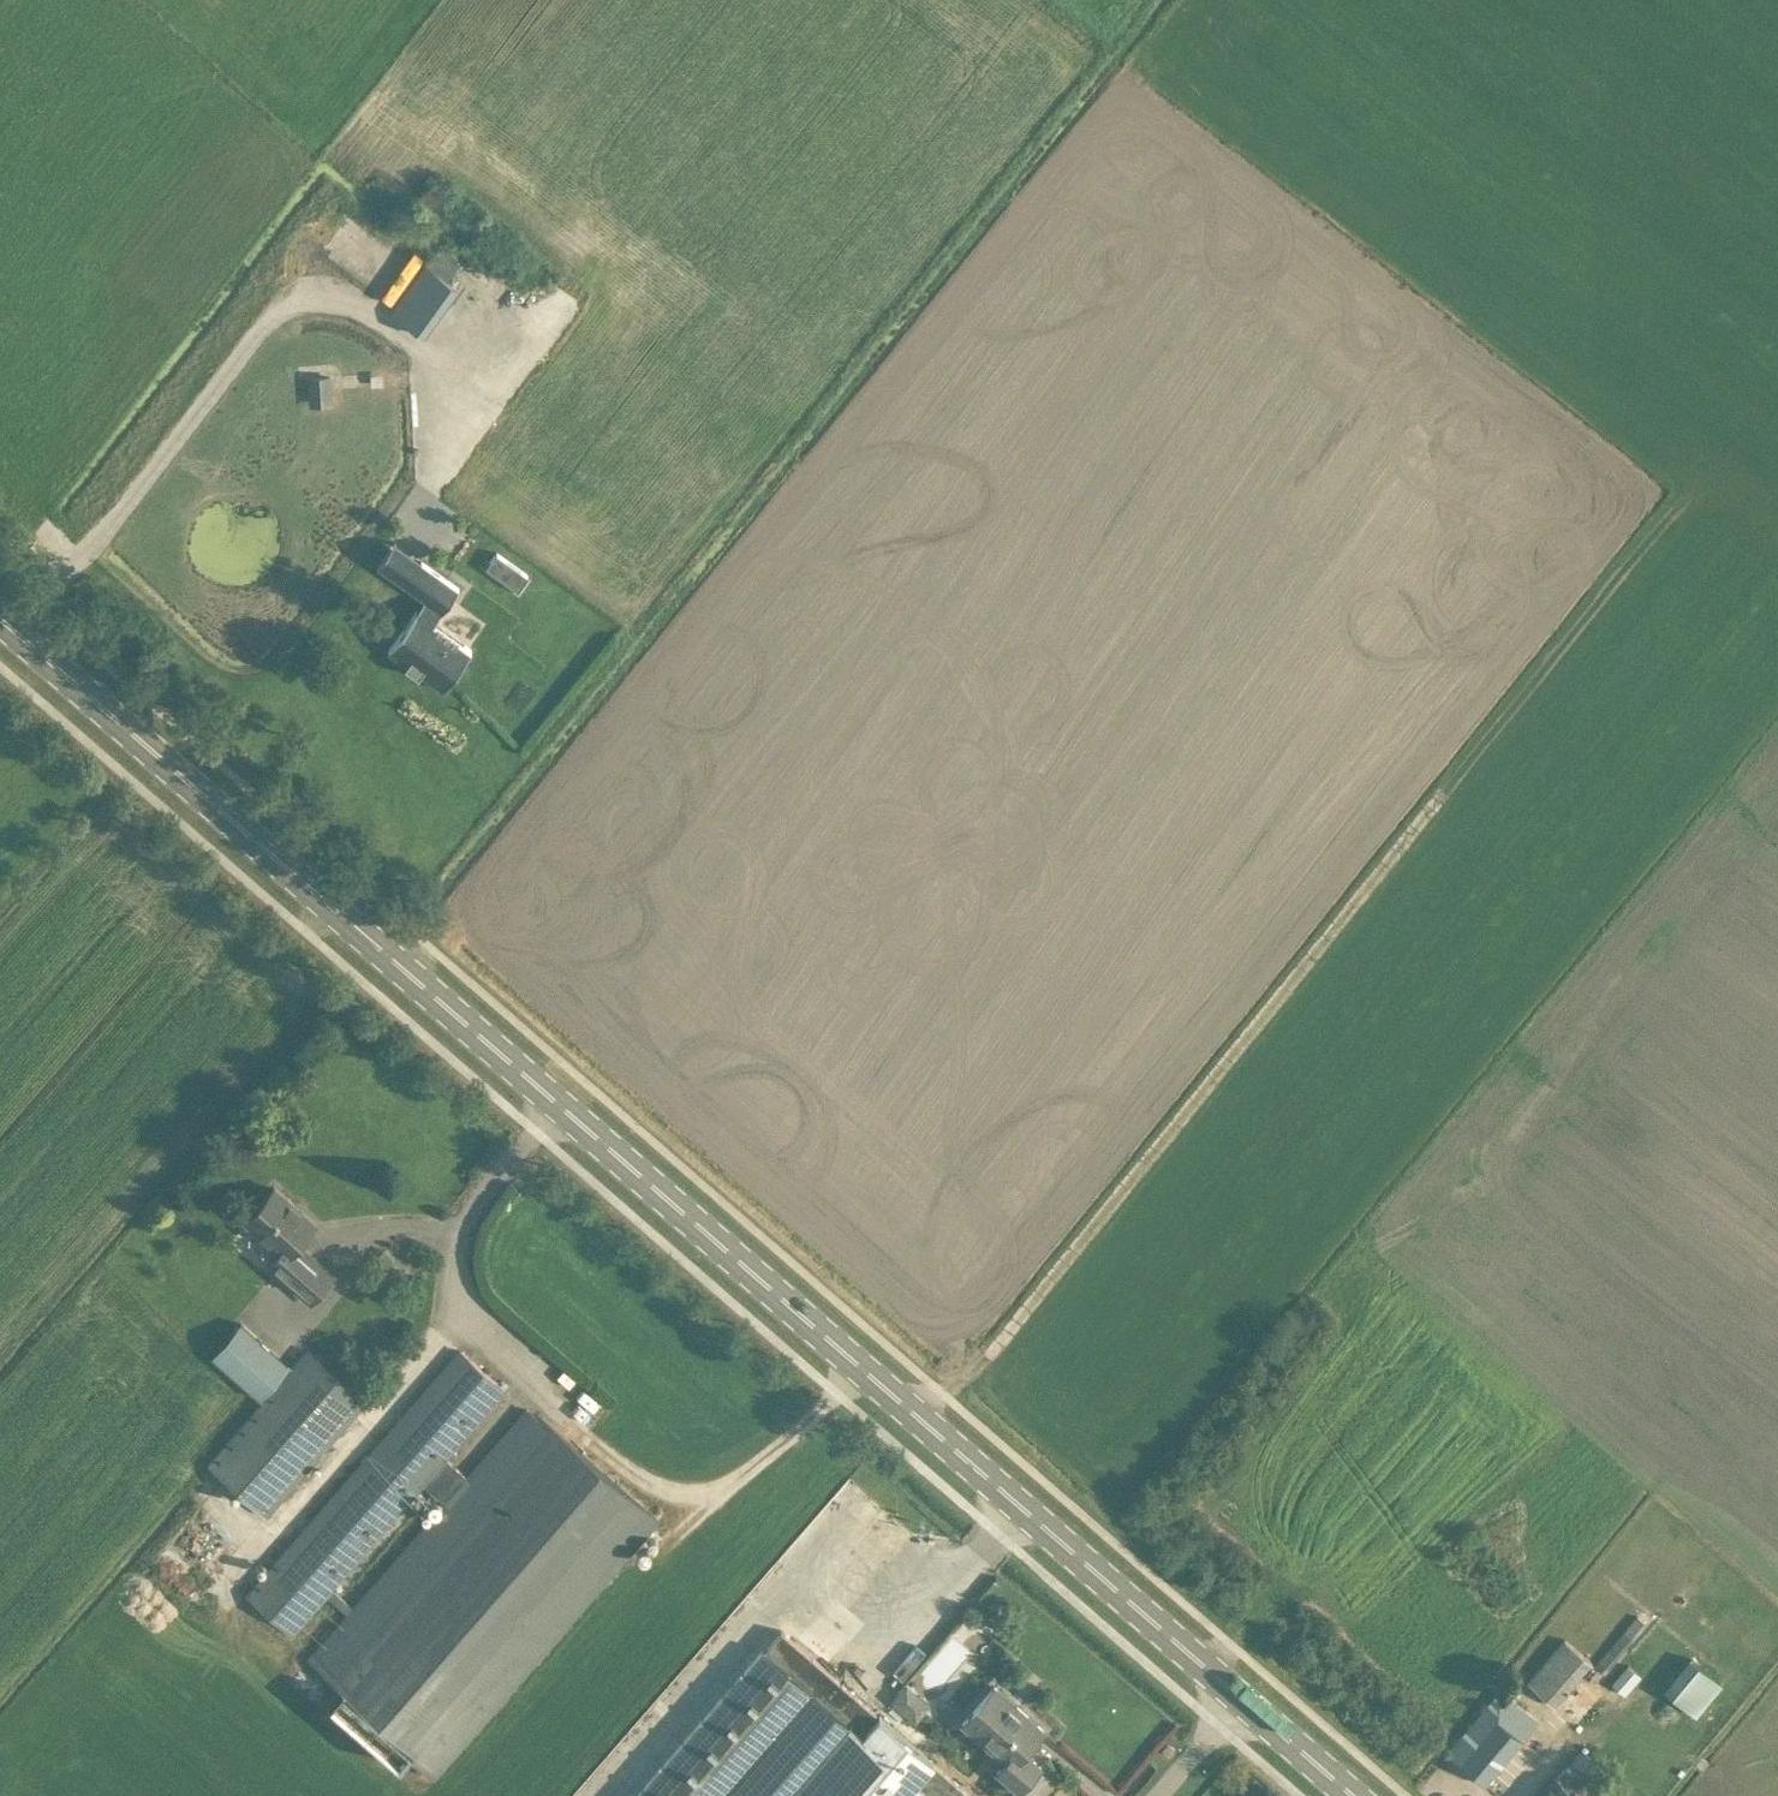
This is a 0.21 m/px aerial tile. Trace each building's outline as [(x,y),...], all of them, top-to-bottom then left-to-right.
[(394,311),(425,334),(459,287),(428,264),(394,311)] [(308,376),(309,406),(334,404),(332,375),(308,376)] [(496,552),(485,567),(518,591),(529,575),(496,552)] [(425,599),(388,650),(422,675),(442,689),(448,681),(471,648),(434,622),(459,587),(421,560),(404,585),(425,599)] [(298,1243),(316,1223),(275,1186),(246,1219),(281,1250),(269,1264),(311,1301),(334,1275),(298,1243)] [(231,1334),(216,1351),(213,1354),(212,1355),(259,1396),(260,1397),(290,1364),(287,1360),(274,1349),(242,1321),(242,1322),(231,1334)] [(340,1695),(443,1780),(667,1507),(533,1398),(471,1473),(451,1457),(511,1384),(459,1342),(252,1594),(298,1632),(324,1600),(343,1615),(309,1656),(347,1687),(340,1695)] [(367,1399),(308,1348),(209,1462),(267,1513),(367,1399)] [(1646,1623),(1637,1614),(1595,1664),(1604,1673),(1646,1623)] [(864,1702),(781,1630),(765,1648),(764,1647),(634,1795),(972,1795),(933,1762),(935,1760),(879,1712),(878,1714),(864,1702)] [(1554,1706),(1593,1663),(1565,1638),(1526,1681),(1554,1706)] [(1661,1692),(1694,1718),(1721,1683),(1688,1657),(1661,1692)] [(1627,1664),(1611,1683),(1624,1694),(1640,1675),(1627,1664)] [(884,1701),(911,1722),(927,1702),(899,1681),(884,1701)] [(997,1771),(1020,1789),(1041,1765),(1024,1750),(1044,1727),(995,1685),(979,1703),(962,1724),(1006,1760),(997,1771)] [(1537,1719),(1500,1688),(1448,1752),(1485,1783),(1537,1719)] [(1603,1788),(1590,1778),(1599,1766),(1581,1750),(1570,1762),(1569,1761),(1541,1795),(1597,1795),(1603,1788)]
